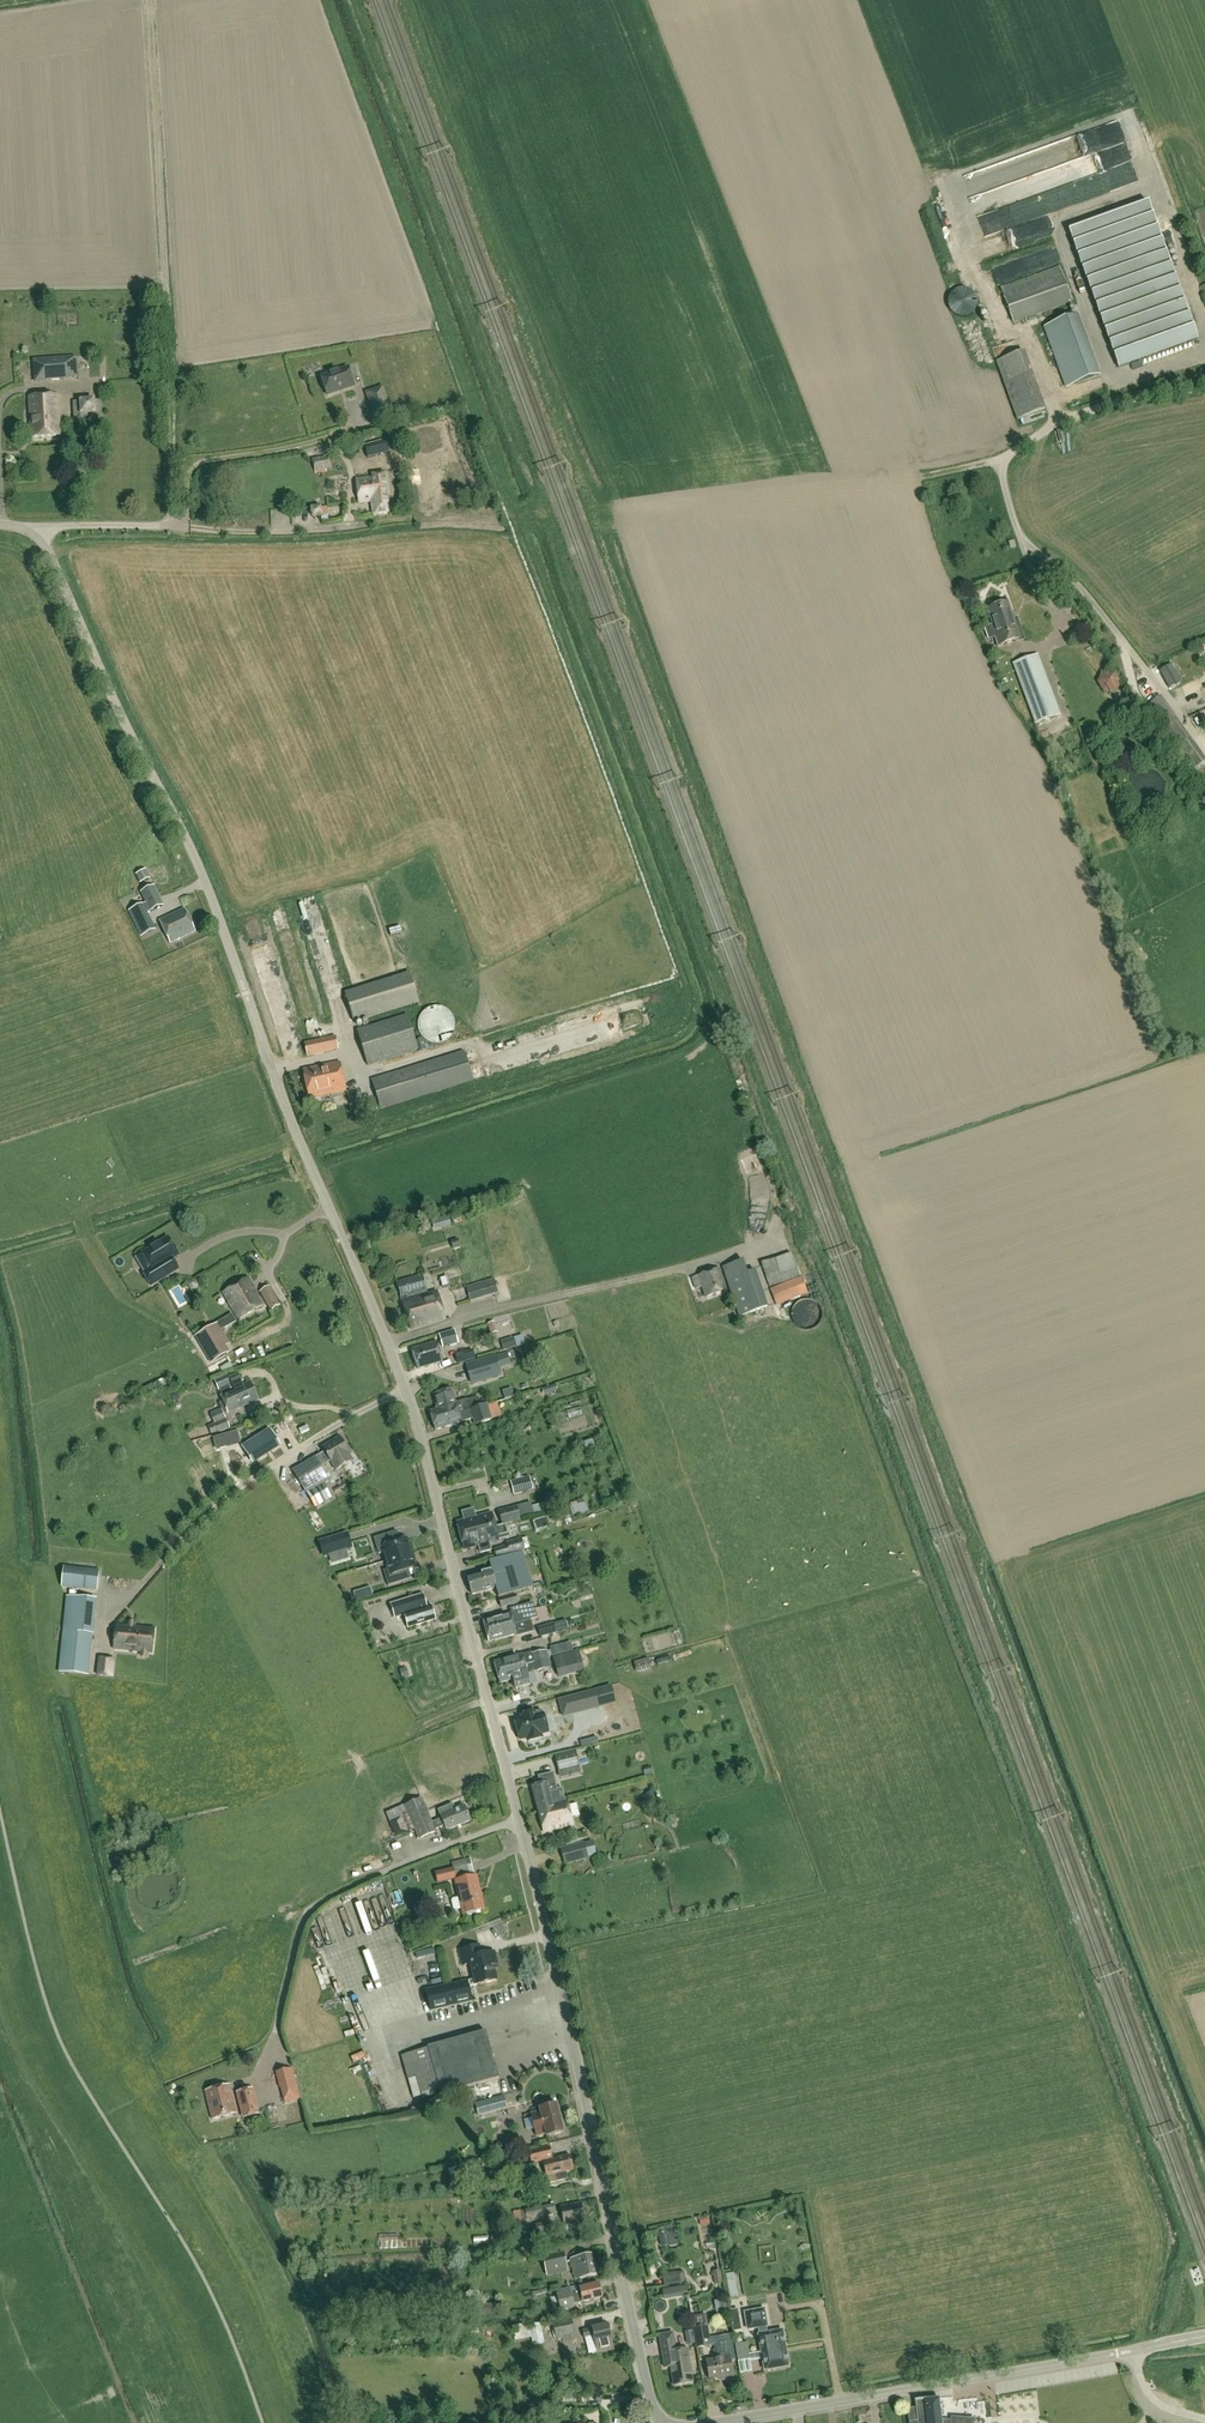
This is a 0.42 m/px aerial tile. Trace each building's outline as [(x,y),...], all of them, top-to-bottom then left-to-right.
[(1063,171),(974,194),(980,217),(1031,204),(1032,208),(1139,181),(1133,160),(1097,170),(1094,157),(1071,163),(1073,170),(1063,173),(1063,171)] [(1118,368),(1197,339),(1148,203),(1068,232),(1118,368)] [(1001,251),(1060,231),(1054,213),(995,233),(1001,251)] [(1072,302),(1059,267),(1001,289),(1014,323),(1072,302)] [(948,308),(951,312),(954,315),(958,317),(962,318),(967,318),(971,315),(974,312),(976,308),(977,303),(976,299),(973,294),(970,291),(965,289),(960,289),(955,291),(951,294),(949,299),(948,303),(948,308)] [(1076,315),(1044,328),(1066,387),(1098,375),(1076,315)] [(1005,357),(1023,416),(1052,407),(1034,348),(1005,357)] [(35,362),(36,381),(78,379),(77,360),(35,362)] [(354,387),(348,369),(321,377),(327,396),(354,387)] [(375,420),(391,415),(382,388),(366,393),(375,420)] [(60,437),(58,396),(29,398),(31,438),(60,437)] [(103,420),(102,409),(102,401),(95,401),(95,400),(79,400),(79,402),(73,402),(74,422),(103,420)] [(387,442),(366,448),(368,458),(390,451),(387,442)] [(315,473),(330,470),(326,456),(312,459),(315,473)] [(359,503),(371,502),(373,515),(389,513),(389,512),(397,511),(396,506),(388,507),(384,474),(372,475),(373,478),(356,479),(359,503)] [(321,509),(321,507),(320,507),(310,508),(311,519),(321,518),(321,522),(328,521),(326,508),(321,509)] [(1008,603),(987,610),(992,626),(991,626),(997,646),(1021,638),(1015,619),(1013,619),(1008,603)] [(1193,647),(1196,654),(1203,651),(1200,644),(1193,647)] [(1060,715),(1038,655),(1013,664),(1035,724),(1060,715)] [(1117,671),(1103,671),(1096,682),(1103,693),(1116,693),(1122,682),(1117,671)] [(1183,685),(1186,694),(1204,687),(1201,679),(1183,685)] [(1178,747),(1194,770),(1204,762),(1204,759),(1190,738),(1160,697),(1148,705),(1178,747)] [(136,875),(139,882),(150,877),(147,871),(146,869),(136,874),(136,875)] [(150,913),(162,906),(153,887),(140,893),(145,903),(150,913)] [(150,913),(145,903),(133,909),(130,910),(134,920),(138,918),(150,913)] [(184,909),(159,922),(170,944),(195,932),(184,909)] [(142,936),(156,930),(152,921),(138,928),(142,936)] [(353,1022),(418,1002),(409,974),(345,993),(353,1022)] [(448,1040),(451,1036),(454,1031),(455,1026),(454,1020),(452,1016),(448,1012),(443,1009),(438,1007),(433,1008),(428,1009),(423,1013),(420,1017),(418,1022),(418,1028),(420,1033),(423,1038),(427,1041),(432,1043),(437,1044),(443,1043),(448,1040)] [(681,1013),(671,1019),(675,1025),(685,1019),(681,1013)] [(367,1066),(418,1050),(407,1016),(356,1031),(367,1066)] [(653,1016),(642,1019),(643,1025),(655,1022),(653,1016)] [(334,1036),(305,1043),(307,1056),(337,1049),(334,1036)] [(464,1051),(372,1080),(380,1109),(473,1081),(464,1051)] [(340,1062),(302,1070),(308,1099),(346,1091),(340,1062)] [(434,1230),(451,1226),(448,1216),(431,1220),(434,1230)] [(151,1286),(177,1270),(171,1260),(178,1256),(167,1238),(142,1254),(151,1269),(143,1274),(151,1286)] [(452,1250),(460,1248),(457,1239),(451,1241),(452,1250)] [(791,1253),(761,1263),(769,1287),(800,1276),(797,1267),(796,1267),(791,1253)] [(722,1268),(738,1316),(766,1307),(754,1271),(747,1273),(743,1261),(722,1268)] [(457,1274),(470,1270),(467,1262),(455,1266),(457,1274)] [(726,1290),(719,1269),(692,1278),(696,1289),(702,1287),(706,1297),(726,1290)] [(437,1292),(408,1301),(407,1298),(427,1292),(422,1275),(396,1283),(402,1303),(410,1330),(445,1320),(437,1292)] [(807,1291),(802,1280),(801,1277),(769,1289),(776,1306),(808,1294),(807,1291)] [(222,1293),(239,1320),(263,1305),(247,1279),(248,1279),(247,1278),(222,1293)] [(469,1302),(485,1298),(499,1294),(494,1279),(465,1287),(469,1302)] [(260,1292),(270,1310),(280,1304),(269,1286),(260,1292)] [(819,1322),(820,1317),(820,1315),(819,1312),(816,1308),(814,1307),(812,1305),(808,1304),(805,1304),(801,1305),(797,1308),(794,1312),(794,1314),(793,1318),(794,1320),(794,1322),(797,1327),(799,1328),(802,1330),(805,1330),(808,1331),(812,1329),(814,1328),(817,1326),(819,1322)] [(496,1319),(501,1333),(523,1326),(519,1311),(496,1319)] [(227,1327),(237,1321),(233,1314),(223,1320),(227,1327)] [(498,1333),(495,1322),(487,1324),(491,1335),(498,1333)] [(194,1337),(210,1364),(229,1353),(226,1347),(230,1344),(218,1323),(194,1337)] [(457,1343),(454,1331),(447,1333),(438,1336),(441,1345),(448,1343),(449,1345),(457,1343)] [(538,1341),(537,1334),(522,1337),(524,1344),(538,1341)] [(417,1370),(443,1362),(437,1342),(411,1350),(417,1370)] [(250,1364),(265,1356),(262,1350),(247,1357),(250,1364)] [(458,1365),(475,1359),(473,1350),(455,1355),(458,1365)] [(500,1375),(494,1356),(466,1365),(472,1384),(500,1375)] [(230,1363),(220,1369),(224,1374),(234,1368),(230,1363)] [(218,1433),(230,1428),(224,1414),(238,1408),(238,1409),(258,1400),(250,1382),(242,1386),(238,1375),(229,1379),(228,1375),(215,1381),(218,1390),(219,1390),(221,1395),(223,1401),(219,1404),(221,1410),(210,1414),(214,1424),(208,1427),(211,1434),(218,1431),(218,1433)] [(157,1382),(142,1389),(147,1399),(162,1392),(157,1382)] [(555,1385),(541,1390),(543,1396),(557,1392),(555,1385)] [(429,1412),(432,1421),(471,1410),(468,1401),(468,1400),(454,1403),(450,1390),(434,1395),(438,1407),(435,1410),(429,1412)] [(178,1397),(176,1393),(169,1396),(171,1403),(176,1401),(178,1397)] [(468,1401),(471,1410),(481,1407),(479,1398),(468,1401)] [(471,1410),(432,1421),(435,1430),(461,1423),(473,1419),(475,1425),(490,1420),(486,1406),(481,1407),(471,1410)] [(247,1444),(257,1460),(280,1446),(269,1430),(247,1444)] [(324,1452),(293,1470),(306,1493),(328,1480),(326,1477),(328,1476),(322,1466),(330,1462),(332,1467),(333,1466),(335,1470),(353,1461),(340,1438),(334,1442),(333,1440),(321,1447),(324,1452)] [(536,1465),(538,1474),(545,1473),(543,1464),(536,1465)] [(510,1481),(514,1496),(534,1492),(542,1490),(538,1474),(530,1476),(510,1481)] [(324,1487),(308,1497),(315,1508),(331,1498),(324,1487)] [(553,1500),(541,1502),(543,1512),(555,1510),(553,1500)] [(595,1500),(582,1503),(585,1513),(597,1510),(595,1500)] [(527,1518),(534,1516),(530,1502),(523,1504),(527,1518)] [(584,1513),(582,1504),(571,1507),(573,1516),(584,1513)] [(517,1506),(498,1511),(502,1525),(502,1526),(505,1525),(521,1521),(517,1506)] [(456,1522),(460,1536),(495,1526),(491,1513),(475,1517),(473,1509),(462,1512),(464,1520),(456,1522)] [(495,1526),(460,1536),(464,1550),(478,1546),(480,1553),(491,1550),(489,1543),(499,1541),(498,1539),(509,1537),(505,1525),(502,1526),(502,1525),(495,1526)] [(319,1542),(324,1557),(329,1555),(332,1565),(349,1559),(346,1550),(352,1548),(348,1533),(319,1542)] [(413,1553),(410,1545),(408,1545),(406,1539),(391,1544),(388,1534),(374,1539),(379,1555),(384,1553),(386,1561),(413,1553)] [(496,1559),(525,1551),(522,1538),(506,1543),(507,1546),(493,1550),(496,1559)] [(533,1588),(529,1572),(523,1552),(488,1561),(491,1570),(466,1577),(471,1595),(496,1588),(498,1597),(533,1588)] [(415,1562),(413,1553),(386,1561),(389,1569),(384,1571),(388,1586),(402,1582),(400,1573),(415,1568),(413,1562),(415,1562)] [(61,1586),(97,1590),(99,1570),(64,1566),(61,1586)] [(360,1589),(353,1591),(356,1600),(363,1598),(360,1589)] [(408,1629),(435,1620),(431,1606),(427,1607),(423,1595),(391,1605),(395,1619),(404,1616),(408,1629)] [(517,1603),(515,1595),(499,1599),(500,1607),(517,1603)] [(66,1597),(59,1672),(88,1675),(96,1600),(66,1597)] [(514,1624),(537,1618),(534,1609),(533,1605),(530,1605),(530,1603),(520,1606),(520,1608),(513,1611),(513,1613),(483,1622),(486,1632),(514,1624)] [(537,1619),(537,1618),(514,1624),(486,1632),(488,1642),(516,1635),(516,1636),(533,1631),(530,1621),(537,1619)] [(541,1629),(543,1636),(556,1633),(568,1629),(566,1623),(563,1624),(563,1623),(541,1629)] [(155,1629),(116,1625),(114,1649),(152,1653),(155,1629)] [(548,1648),(550,1657),(557,1655),(555,1646),(548,1648)] [(426,1662),(434,1660),(431,1647),(423,1649),(426,1662)] [(493,1662),(496,1673),(531,1664),(531,1662),(540,1660),(541,1663),(549,1661),(546,1651),(523,1657),(522,1655),(494,1662),(493,1662)] [(554,1660),(558,1676),(584,1669),(580,1653),(554,1660)] [(97,1676),(113,1678),(114,1670),(115,1670),(116,1659),(99,1657),(97,1676)] [(550,1667),(549,1661),(541,1663),(540,1660),(531,1662),(531,1664),(496,1673),(499,1683),(512,1680),(515,1689),(530,1685),(527,1673),(550,1667)] [(525,1719),(515,1722),(520,1740),(527,1738),(528,1742),(542,1738),(541,1734),(548,1733),(543,1714),(543,1715),(542,1711),(535,1713),(524,1716),(525,1719)] [(575,1750),(556,1754),(554,1755),(559,1773),(580,1768),(575,1750)] [(532,1788),(539,1813),(553,1810),(551,1803),(549,1792),(557,1790),(553,1774),(539,1778),(541,1786),(532,1788)] [(642,1799),(646,1814),(659,1810),(655,1796),(642,1799)] [(452,1806),(439,1811),(442,1819),(432,1823),(421,1799),(405,1806),(419,1839),(435,1832),(435,1830),(444,1826),(447,1831),(470,1821),(464,1806),(456,1809),(454,1806),(452,1806)] [(553,1810),(539,1813),(544,1833),(573,1825),(566,1799),(551,1803),(553,1810)] [(583,1843),(561,1849),(565,1864),(587,1858),(583,1843)] [(378,1866),(389,1859),(385,1854),(375,1861),(378,1866)] [(462,1858),(464,1874),(483,1871),(480,1855),(462,1858)] [(453,1868),(434,1872),(437,1884),(455,1880),(453,1868)] [(463,1915),(484,1910),(476,1876),(455,1881),(459,1898),(452,1899),(451,1901),(453,1909),(455,1911),(462,1909),(463,1915)] [(396,1890),(388,1892),(396,1925),(403,1923),(396,1890)] [(445,1916),(443,1905),(426,1908),(428,1919),(445,1916)] [(419,1945),(428,1940),(425,1935),(416,1940),(419,1945)] [(468,1981),(469,1987),(496,1980),(492,1964),(496,1963),(494,1952),(481,1955),(479,1945),(459,1950),(462,1966),(470,1964),(474,1980),(468,1981)] [(473,2001),(469,1987),(468,1981),(426,1991),(431,2011),(473,2001)] [(498,2079),(485,2031),(427,2047),(431,2060),(413,2065),(421,2094),(439,2089),(441,2095),(498,2079)] [(292,2069),(278,2072),(282,2088),(296,2084),(292,2069)] [(236,2114),(229,2085),(205,2091),(213,2120),(236,2114)] [(250,2089),(236,2093),(242,2113),(255,2109),(250,2089)] [(508,2109),(504,2095),(475,2103),(475,2106),(471,2107),(473,2115),(478,2114),(479,2117),(508,2109)] [(564,2132),(556,2104),(539,2109),(540,2111),(531,2113),(537,2137),(546,2134),(546,2137),(564,2132)] [(498,2143),(496,2147),(496,2151),(500,2153),(504,2152),(507,2149),(506,2145),(502,2142),(498,2143)] [(543,2159),(548,2184),(568,2179),(566,2172),(573,2171),(570,2155),(553,2159),(550,2147),(529,2152),(532,2162),(543,2159)] [(473,2163),(458,2166),(460,2176),(475,2173),(473,2163)] [(526,2190),(527,2190),(535,2188),(544,2187),(542,2178),(534,2180),(534,2183),(525,2185),(526,2190)] [(581,2203),(560,2207),(564,2226),(585,2221),(581,2203)] [(556,2213),(554,2204),(546,2206),(548,2215),(556,2213)] [(537,2235),(551,2232),(549,2221),(535,2224),(537,2235)] [(665,2229),(658,2231),(661,2245),(668,2244),(665,2229)] [(567,2272),(563,2253),(543,2257),(547,2276),(567,2272)] [(596,2275),(591,2254),(570,2259),(575,2280),(596,2275)] [(715,2285),(724,2283),(721,2270),(713,2271),(715,2285)] [(664,2274),(666,2287),(687,2283),(685,2271),(664,2274)] [(602,2298),(598,2285),(569,2292),(557,2294),(561,2312),(573,2309),(572,2305),(602,2298)] [(664,2297),(684,2293),(683,2286),(662,2290),(664,2297)] [(772,2287),(773,2296),(782,2296),(782,2286),(772,2287)] [(739,2290),(730,2292),(731,2298),(740,2297),(739,2290)] [(741,2326),(738,2309),(729,2311),(732,2327),(741,2326)] [(788,2366),(782,2331),(767,2333),(766,2326),(767,2326),(764,2310),(745,2313),(748,2330),(758,2328),(759,2335),(758,2335),(764,2371),(788,2366)] [(571,2319),(552,2323),(556,2339),(575,2334),(571,2319)] [(531,2338),(543,2336),(540,2323),(528,2326),(531,2338)] [(608,2325),(583,2331),(584,2338),(593,2336),(597,2353),(613,2349),(608,2325)] [(695,2329),(697,2348),(710,2346),(707,2327),(695,2329)] [(693,2383),(687,2350),(674,2352),(670,2333),(659,2335),(664,2368),(672,2367),(673,2375),(672,2375),(674,2386),(693,2383)] [(738,2362),(750,2360),(747,2343),(735,2345),(738,2362)] [(706,2362),(710,2380),(722,2378),(723,2381),(733,2379),(729,2355),(721,2356),(721,2359),(706,2362)] [(1124,2387),(1126,2396),(1136,2394),(1134,2385),(1124,2387)] [(939,2399),(915,2401),(916,2408),(907,2409),(909,2422),(942,2422),(939,2399)]
